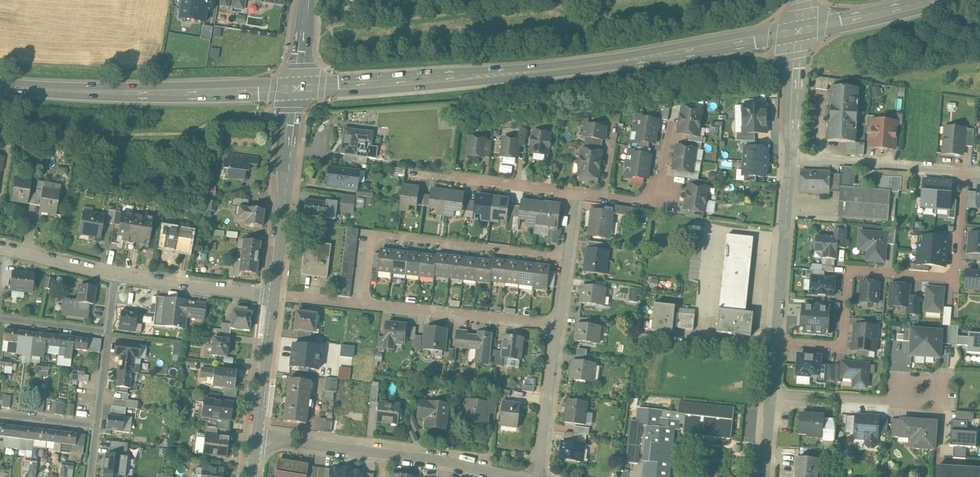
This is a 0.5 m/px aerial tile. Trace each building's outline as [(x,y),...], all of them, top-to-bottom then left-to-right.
[(178,20),(205,25),(207,14),(210,15),(212,0),(181,0),(178,20)] [(231,8),(244,10),(245,0),(232,0),(231,8)] [(219,36),(221,28),(213,26),(211,35),(219,36)] [(829,78),(817,77),(816,89),(827,90),(828,84),(829,78)] [(880,86),(871,88),(873,98),(882,96),(880,86)] [(859,89),(831,87),(830,106),(858,108),(859,89)] [(766,105),(742,106),(743,120),(767,119),(766,105)] [(858,108),(830,106),(830,107),(831,107),(830,122),(829,121),(828,141),(847,142),(856,143),(858,108)] [(703,111),(682,107),(680,120),(701,123),(703,111)] [(658,120),(639,117),(638,126),(637,129),(656,132),(658,120)] [(874,117),(867,117),(866,133),(872,134),(873,120),(874,120),(874,117)] [(767,119),(743,120),(743,133),(743,134),(755,134),(767,133),(767,119)] [(701,123),(680,120),(678,133),(689,135),(699,136),(701,123)] [(874,120),(873,120),(872,134),(871,148),(894,150),(897,122),(896,122),(874,120)] [(606,127),(586,124),(584,137),(585,137),(603,140),(604,140),(606,127)] [(956,128),(953,128),(952,135),(945,134),(943,153),(962,155),(963,146),(965,129),(962,129),(961,127),(957,127),(956,128)] [(527,129),(520,128),(519,140),(520,140),(519,146),(525,146),(527,129)] [(372,133),(344,129),(341,153),(357,155),(357,154),(363,155),(364,147),(358,146),(359,141),(370,143),(372,133)] [(656,132),(637,129),(637,132),(635,141),(654,144),(656,132)] [(974,130),(965,129),(963,146),(973,147),(974,130)] [(550,133),(534,131),(533,138),(532,137),(531,145),(532,145),(531,153),(547,155),(548,147),(550,147),(551,140),(549,139),(550,133)] [(755,134),(743,134),(743,133),(737,133),(737,141),(747,141),(755,142),(755,134)] [(603,140),(585,137),(584,143),(602,146),(603,140)] [(487,140),(470,138),(468,156),(484,158),(484,157),(486,141),(487,140)] [(519,140),(504,138),(501,156),(518,158),(519,146),(520,140),(519,140)] [(689,141),(686,140),(685,146),(697,148),(701,149),(702,143),(689,141)] [(385,159),(387,143),(377,142),(375,158),(385,159)] [(856,143),(847,142),(846,154),(858,155),(859,143),(856,143)] [(602,146),(584,143),(584,149),(601,152),(602,146)] [(685,146),(678,145),(677,153),(675,153),(675,158),(695,161),(697,148),(685,146)] [(758,149),(747,148),(746,153),(745,153),(744,161),(768,163),(768,160),(767,160),(767,149),(758,149)] [(584,149),(582,149),(580,162),(601,165),(603,152),(601,152),(584,149)] [(651,155),(632,152),(631,161),(630,164),(649,167),(651,155)] [(247,156),(229,154),(228,160),(224,160),(223,169),(228,170),(229,170),(228,178),(244,180),(245,172),(248,172),(248,168),(249,163),(246,162),(247,156)] [(258,158),(247,156),(246,162),(249,163),(248,168),(255,169),(256,166),(257,166),(258,158)] [(695,161),(675,158),(674,163),(676,163),(675,170),(693,173),(695,161)] [(768,163),(744,161),(743,170),(745,170),(744,176),(756,176),(765,177),(766,166),(768,167),(768,163)] [(601,165),(580,162),(578,175),(599,178),(601,165)] [(649,167),(630,164),(630,168),(628,176),(647,179),(649,167)] [(358,171),(328,167),(326,186),(336,187),(336,188),(356,190),(358,179),(358,171)] [(842,167),(841,175),(840,187),(853,188),(855,168),(842,167)] [(400,169),(393,168),(391,178),(398,179),(400,169)] [(829,172),(802,171),(801,192),(829,193),(829,191),(829,174),(829,172)] [(829,174),(829,191),(840,192),(840,187),(841,175),(829,174)] [(892,177),(881,176),(880,190),(891,191),(891,190),(892,177)] [(902,178),(892,177),(891,190),(901,191),(902,178)] [(32,181),(14,178),(11,201),(28,204),(30,193),(32,181)] [(708,181),(691,179),(690,185),(708,187),(708,181)] [(939,181),(924,180),(922,198),(922,208),(936,209),(939,181)] [(952,182),(939,181),(936,209),(949,210),(950,200),(952,182)] [(690,185),(688,185),(686,197),(708,200),(709,188),(708,187),(690,185)] [(420,188),(403,186),(400,210),(409,211),(410,201),(418,202),(419,194),(420,188)] [(853,188),(840,187),(840,192),(838,218),(839,218),(844,218),(888,221),(891,191),(880,190),(853,188)] [(60,191),(43,188),(42,195),(40,206),(39,212),(56,215),(60,191)] [(448,191),(432,189),(431,195),(430,204),(437,205),(436,214),(445,215),(448,191)] [(465,193),(448,191),(445,215),(454,216),(455,207),(463,208),(464,199),(465,193)] [(977,206),(978,193),(967,192),(966,208),(977,209),(977,206)] [(493,197),(477,195),(476,201),(475,209),(483,210),(481,220),(490,221),(493,197)] [(354,198),(336,196),(335,203),(335,211),(352,213),(354,198)] [(510,199),(493,197),(490,221),(499,222),(500,213),(508,214),(509,205),(510,199)] [(708,200),(686,197),(684,210),(686,210),(704,212),(706,213),(708,200)] [(327,202),(305,200),(303,216),(325,218),(334,219),(335,211),(335,203),(327,202)] [(957,201),(950,200),(949,210),(948,218),(955,219),(957,201)] [(216,202),(209,201),(207,210),(214,211),(216,202)] [(538,203),(522,201),(521,206),(520,215),(528,216),(526,225),(535,227),(538,203)] [(561,205),(545,203),(538,203),(535,227),(542,227),(542,228),(558,230),(561,205)] [(632,208),(616,206),(615,214),(631,217),(632,208)] [(264,210),(247,208),(238,207),(237,216),(246,217),(245,225),(262,227),(264,210)] [(107,223),(113,224),(116,211),(109,210),(107,223)] [(704,212),(686,210),(685,216),(703,218),(704,212)] [(122,212),(116,211),(113,224),(120,225),(122,212)] [(613,213),(592,211),(589,235),(609,238),(613,213)] [(132,214),(122,212),(120,225),(119,231),(117,240),(118,240),(128,242),(132,214)] [(104,217),(83,213),(79,234),(80,234),(81,231),(89,233),(88,235),(100,237),(104,217)] [(143,216),(132,214),(128,242),(138,244),(143,216)] [(153,218),(143,216),(138,244),(148,245),(149,245),(150,236),(153,218)] [(192,232),(164,227),(161,248),(162,248),(162,246),(181,249),(180,251),(188,253),(192,232)] [(896,228),(883,227),(883,234),(887,234),(886,244),(895,245),(896,228)] [(119,231),(113,230),(110,243),(117,244),(118,240),(117,240),(119,231)] [(847,231),(835,230),(834,238),(838,238),(837,248),(845,249),(847,231)] [(883,234),(861,232),(859,245),(868,246),(867,260),(884,262),(886,244),(887,234),(883,234)] [(970,233),(968,253),(977,254),(979,254),(979,234),(970,233)] [(754,238),(727,235),(717,333),(718,333),(718,332),(745,335),(745,336),(751,336),(753,313),(746,312),(754,238)] [(156,237),(150,236),(149,245),(148,245),(148,249),(154,250),(156,237)] [(834,238),(816,236),(815,252),(823,253),(823,259),(836,260),(837,248),(838,238),(834,238)] [(928,237),(919,236),(919,237),(918,251),(946,254),(947,239),(928,237)] [(260,243),(243,241),(239,241),(238,248),(242,249),(241,256),(258,259),(260,243)] [(604,243),(589,241),(588,248),(603,250),(604,243)] [(331,245),(305,242),(301,275),(326,278),(331,245)] [(588,248),(587,248),(584,272),(605,274),(608,251),(603,250),(588,248)] [(395,252),(380,250),(380,254),(378,266),(378,270),(392,272),(395,252)] [(946,254),(918,251),(917,264),(917,265),(929,266),(945,267),(946,254)] [(409,254),(395,252),(392,272),(406,273),(409,254)] [(423,256),(409,254),(406,273),(421,275),(423,256)] [(451,257),(437,255),(437,257),(435,275),(449,277),(451,257)] [(258,259),(241,256),(239,272),(256,275),(258,259)] [(437,257),(423,256),(421,275),(435,277),(435,275),(437,257)] [(465,259),(451,257),(449,277),(463,278),(465,259)] [(480,261),(465,259),(463,278),(477,280),(480,261)] [(508,262),(494,260),(493,262),(494,262),(491,280),(505,282),(508,262)] [(493,262),(480,261),(477,280),(491,282),(491,280),(494,262),(493,262)] [(522,264),(508,262),(505,282),(519,283),(522,264)] [(536,266),(522,264),(519,283),(534,285),(536,266)] [(550,267),(536,266),(534,285),(548,287),(550,267)] [(822,271),(807,270),(806,278),(812,278),(812,277),(824,278),(825,271),(822,271)] [(967,271),(965,289),(979,290),(979,272),(967,271)] [(34,275),(12,272),(10,290),(32,293),(34,275)] [(824,278),(812,277),(812,278),(810,294),(833,296),(835,279),(824,278)] [(879,284),(861,282),(860,302),(878,303),(879,284)] [(584,286),(582,285),(580,303),(603,306),(606,288),(595,287),(584,286)] [(910,286),(891,285),(889,306),(907,307),(908,307),(909,297),(910,286)] [(96,288),(79,286),(78,300),(77,303),(90,304),(94,305),(96,288)] [(944,289),(927,287),(925,311),(942,313),(944,289)] [(639,288),(630,288),(629,301),(637,302),(639,288)] [(195,302),(157,297),(156,305),(156,306),(155,313),(154,325),(185,329),(187,317),(203,319),(206,304),(203,303),(203,301),(195,300),(195,302)] [(920,298),(909,297),(908,307),(907,307),(907,314),(919,315),(920,298)] [(90,304),(77,303),(78,300),(62,298),(60,315),(88,319),(90,304)] [(675,306),(654,304),(652,331),(673,333),(675,306)] [(830,308),(802,306),(800,328),(804,329),(803,334),(825,335),(826,331),(828,331),(830,308)] [(246,310),(236,308),(235,311),(232,311),(231,324),(230,329),(231,329),(249,331),(251,313),(245,312),(246,310)] [(952,308),(945,308),(943,325),(950,326),(952,308)] [(312,310),(300,309),(300,313),(296,312),(294,330),(298,331),(311,332),(314,333),(316,315),(312,314),(312,310)] [(137,313),(121,311),(118,330),(135,332),(137,313)] [(695,315),(678,313),(676,328),(693,330),(695,315)] [(231,324),(222,323),(221,329),(221,333),(230,335),(231,329),(230,329),(231,324)] [(407,325),(386,323),(385,337),(384,341),(385,342),(405,343),(407,325)] [(579,324),(577,323),(577,324),(578,325),(577,333),(576,333),(575,341),(598,344),(599,343),(597,343),(599,327),(601,328),(601,326),(590,325),(579,324)] [(859,325),(855,325),(854,338),(876,339),(877,327),(871,326),(859,325)] [(446,329),(427,327),(425,350),(444,352),(446,329)] [(942,331),(912,329),(910,356),(940,358),(942,331)] [(19,331),(5,330),(4,341),(10,342),(18,343),(19,331)] [(33,333),(19,331),(18,343),(17,348),(16,354),(30,355),(33,333)] [(311,332),(298,331),(297,339),(310,340),(311,332)] [(492,334),(479,333),(479,337),(467,336),(467,332),(458,331),(456,347),(477,349),(476,363),(489,364),(492,334)] [(47,335),(33,333),(30,355),(44,357),(45,346),(47,335)] [(969,333),(967,353),(979,354),(979,334),(969,333)] [(60,336),(47,335),(45,346),(59,348),(59,347),(60,336)] [(422,336),(415,335),(414,348),(421,349),(422,336)] [(74,338),(60,336),(59,347),(73,349),(74,338)] [(523,338),(505,336),(503,351),(502,358),(503,358),(520,360),(523,338)] [(385,337),(378,337),(376,351),(384,352),(385,342),(384,341),(385,337)] [(88,340),(74,338),(73,349),(86,351),(88,340)] [(148,341),(130,338),(130,344),(140,345),(140,346),(146,347),(147,347),(148,341)] [(876,339),(854,338),(853,350),(857,351),(869,352),(875,352),(876,339)] [(228,341),(214,339),(212,355),(226,357),(228,341)] [(101,341),(88,340),(86,351),(100,352),(101,341)] [(130,344),(117,342),(115,356),(119,356),(134,358),(138,359),(138,356),(140,346),(140,345),(130,344)] [(320,348),(292,344),(289,367),(317,370),(320,348)] [(353,346),(341,345),(340,357),(352,358),(353,346)] [(73,349),(59,347),(59,348),(58,355),(72,356),(73,349)] [(456,349),(450,349),(448,361),(455,362),(456,349)] [(503,351),(496,351),(494,365),(502,366),(503,358),(502,358),(503,351)] [(821,357),(798,355),(797,376),(810,377),(810,375),(819,376),(821,357)] [(134,358),(119,356),(117,372),(117,371),(132,373),(138,374),(139,366),(133,366),(134,358)] [(13,361),(7,360),(6,366),(5,372),(11,373),(12,369),(16,370),(17,364),(12,364),(13,361)] [(574,362),(572,362),(572,363),(573,363),(572,371),(571,371),(570,379),(594,382),(594,381),(592,381),(594,365),(596,366),(596,365),(585,363),(574,362)] [(869,364),(842,362),(842,364),(841,378),(854,379),(853,387),(867,388),(869,364)] [(351,369),(339,367),(337,379),(350,380),(351,369)] [(235,373),(201,368),(200,376),(213,378),(212,386),(233,388),(235,373)] [(85,369),(79,369),(78,381),(88,382),(89,375),(85,375),(85,369)] [(132,373),(117,371),(117,372),(115,387),(118,387),(128,388),(130,389),(132,373)] [(337,379),(325,378),(323,391),(335,393),(337,379)] [(310,382),(288,379),(283,421),(305,424),(310,382)] [(377,403),(379,388),(372,388),(370,402),(377,403)] [(11,396),(3,395),(2,407),(9,408),(11,396)] [(126,401),(114,399),(113,406),(125,407),(126,401)] [(232,403),(204,399),(202,417),(217,419),(229,421),(230,421),(232,403)] [(38,401),(30,400),(29,411),(36,412),(38,401)] [(588,402),(567,400),(564,423),(585,425),(586,413),(588,402)] [(489,403),(467,401),(464,420),(472,421),(472,425),(487,427),(489,413),(490,403),(489,403)] [(497,401),(490,401),(489,403),(490,403),(489,413),(496,414),(497,401)] [(684,425),(683,435),(731,440),(735,407),(679,401),(677,413),(677,414),(685,415),(684,425)] [(448,405),(421,402),(419,417),(429,418),(428,427),(445,429),(448,405)] [(521,404),(503,402),(501,426),(518,428),(521,404)] [(64,404),(57,403),(55,414),(62,415),(64,404)] [(71,416),(74,404),(67,403),(65,414),(71,416)] [(401,406),(380,403),(378,421),(398,424),(401,406)] [(113,406),(111,406),(110,415),(124,417),(125,417),(126,408),(125,407),(113,406)] [(637,408),(636,421),(629,420),(625,463),(639,464),(639,463),(643,464),(642,476),(670,476),(675,430),(680,430),(680,424),(684,425),(685,415),(677,414),(677,413),(676,413),(676,412),(637,408)] [(586,413),(585,425),(592,426),(593,414),(586,413)] [(110,415),(108,415),(106,430),(105,430),(105,434),(111,434),(111,431),(122,432),(130,433),(131,418),(125,417),(124,417),(110,415)] [(415,430),(417,430),(415,415),(406,417),(410,441),(417,440),(415,430)] [(823,418),(801,416),(799,432),(808,433),(808,436),(821,437),(822,437),(823,421),(823,418)] [(429,418),(419,417),(418,426),(428,427),(429,418)] [(879,419),(856,417),(856,418),(847,417),(847,418),(846,432),(855,433),(855,434),(859,434),(862,438),(866,439),(865,445),(868,448),(873,448),(877,445),(877,438),(878,433),(879,420),(879,419)] [(332,420),(320,418),(318,432),(330,433),(332,420)] [(952,418),(950,451),(963,452),(967,452),(969,430),(979,431),(979,420),(972,420),(952,418)] [(229,421),(217,419),(217,429),(228,430),(229,421)] [(936,423),(926,422),(926,419),(922,419),(916,421),(901,420),(900,434),(910,434),(910,437),(913,437),(912,449),(934,450),(936,423)] [(886,421),(879,420),(878,433),(885,433),(886,421)] [(836,423),(823,421),(822,437),(821,437),(821,441),(834,442),(836,423)] [(22,428),(8,426),(7,437),(20,439),(22,428)] [(574,433),(578,434),(584,435),(589,435),(590,428),(575,426),(574,433)] [(217,429),(204,427),(203,436),(205,436),(205,435),(216,437),(217,429)] [(35,429),(22,428),(20,439),(19,449),(26,450),(25,458),(31,459),(32,451),(33,451),(34,440),(35,429)] [(49,431),(35,429),(34,440),(47,442),(49,431)] [(62,433),(49,431),(47,442),(61,444),(62,433)] [(564,442),(577,444),(578,434),(574,433),(565,432),(564,442)] [(76,434),(62,433),(61,444),(71,445),(75,446),(76,434)] [(84,435),(76,434),(75,446),(83,446),(84,435)] [(216,437),(205,435),(205,436),(205,438),(203,454),(226,457),(228,438),(216,437)] [(205,438),(197,437),(195,453),(195,454),(197,455),(197,453),(203,454),(205,438)] [(564,442),(562,442),(560,459),(583,462),(585,445),(583,445),(577,444),(564,442)] [(71,445),(61,444),(60,452),(70,453),(71,445)] [(82,455),(83,446),(75,446),(71,445),(70,453),(82,455)] [(797,458),(796,476),(817,476),(819,460),(797,458)] [(121,461),(107,459),(105,475),(119,476),(121,461)] [(296,464),(296,465),(288,464),(288,462),(278,461),(275,476),(305,476),(307,465),(296,464)] [(203,467),(201,476),(193,475),(192,476),(223,476),(223,472),(217,471),(217,468),(203,467)] [(313,467),(311,476),(323,476),(324,468),(313,467)] [(937,467),(936,476),(979,476),(979,470),(937,467)] [(330,468),(330,469),(329,476),(346,476),(346,469),(340,468),(340,469),(330,468)] [(353,471),(353,470),(346,469),(346,476),(362,476),(362,473),(362,472),(353,471)]
